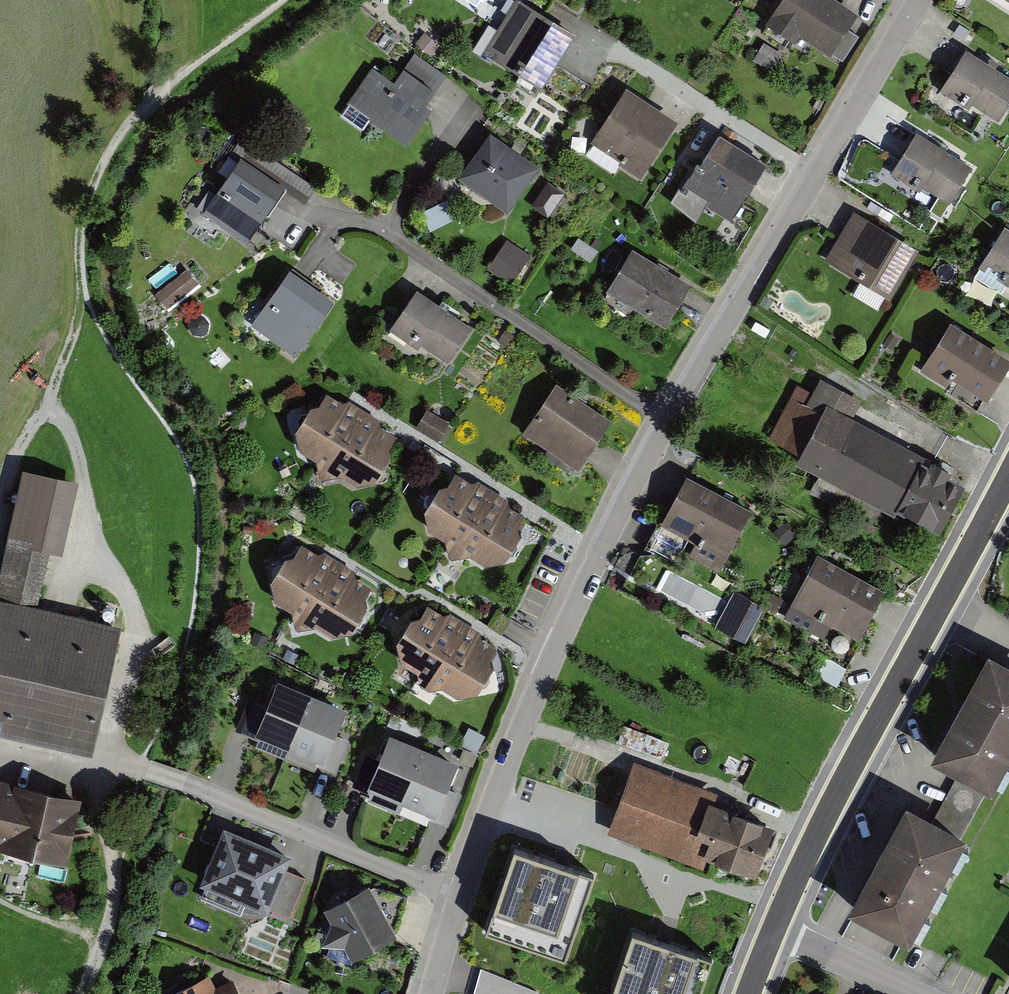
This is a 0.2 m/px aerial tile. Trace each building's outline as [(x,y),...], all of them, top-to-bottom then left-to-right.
[(542,85),(575,31),(525,0),(514,0),(484,49),(542,85)] [(832,0),(778,0),(762,26),(795,46),(801,37),(842,63),(861,32),(847,24),(853,13),(832,0)] [(961,51),(936,93),(966,110),(969,105),(996,120),(1008,98),(1008,79),(961,51)] [(390,81),(370,68),(348,103),(409,143),(428,114),(424,111),(444,80),(407,56),(390,81)] [(673,122),(621,90),(588,144),(640,176),(673,122)] [(972,163),(916,128),(889,171),(920,190),(924,184),(949,200),(972,163)] [(766,167),(716,136),(682,192),(732,223),(766,167)] [(534,172),(486,138),(456,180),(504,214),(534,172)] [(240,153),(202,211),(247,240),(285,182),(240,153)] [(548,179),(532,204),(548,215),(564,190),(548,179)] [(854,208),(824,258),(889,296),(919,246),(915,244),(901,236),(895,232),(869,217),(854,208)] [(1001,229),(974,270),(1004,290),(1007,284),(1008,285),(1008,235),(1001,229)] [(590,261),(598,250),(578,236),(570,247),(590,261)] [(506,238),(487,267),(511,283),(530,254),(506,238)] [(690,280),(632,245),(605,290),(663,325),(690,280)] [(187,267),(155,293),(169,310),(201,283),(187,267)] [(324,301),(282,273),(248,326),(290,353),(324,301)] [(469,322),(411,288),(385,331),(443,366),(469,322)] [(1002,360),(943,327),(916,374),(941,388),(942,385),(977,405),(1002,360)] [(801,405),(790,399),(770,437),(797,450),(791,462),(932,534),(956,487),(944,481),(949,471),(842,416),(851,399),(814,380),(801,405)] [(604,419),(550,385),(518,433),(572,468),(604,419)] [(374,421),(345,404),(338,409),(326,401),(299,409),(285,435),(295,455),(311,465),(317,485),(334,481),(350,490),(370,477),(389,442),(375,432),(374,421)] [(429,411),(419,427),(443,442),(453,425),(429,411)] [(0,565),(0,728),(93,749),(122,621),(38,602),(50,549),(62,552),(79,478),(23,466),(0,565)] [(723,559),(752,507),(686,472),(660,522),(696,541),(695,544),(723,559)] [(502,499),(473,482),(465,487),(454,479),(427,487),(412,513),(423,533),(439,543),(445,563),(462,559),(478,568),(498,555),(517,520),(502,510),(502,499)] [(351,564),(321,548),(314,553),(303,545),(276,553),(261,578),(271,599),(287,609),(294,629),(310,625),(326,633),(346,621),(365,586),(351,576),(351,564)] [(882,588),(810,554),(778,619),(821,639),(827,627),(857,641),(882,588)] [(758,610),(732,594),(713,626),(738,642),(758,610)] [(476,628),(447,612),(439,616),(428,609),(401,616),(386,642),(397,663),(412,672),(419,693),(436,689),(452,697),(472,685),(491,650),(476,640),(476,628)] [(989,644),(930,752),(961,768),(989,784),(991,785),(1008,753),(1008,655),(989,644)] [(337,706),(270,680),(248,734),(338,769),(349,741),(327,732),(337,706)] [(457,764),(384,736),(363,791),(451,824),(464,790),(449,784),(457,764)] [(715,796),(635,766),(607,838),(707,875),(711,865),(755,882),(774,833),(710,809),(715,796)] [(937,812),(965,828),(989,784),(961,768),(937,812)] [(67,864),(82,796),(0,778),(0,848),(67,864)] [(909,937),(968,829),(965,828),(937,812),(906,796),(848,903),(909,937)] [(282,853),(218,826),(192,887),(260,915),(262,909),(285,919),(303,877),(277,866),(282,853)] [(598,873),(512,845),(481,939),(567,967),(598,873)] [(390,934),(366,884),(319,912),(324,923),(312,943),(337,946),(345,959),(390,934)] [(631,928),(608,993),(703,993),(715,956),(631,928)] [(542,986),(482,970),(475,993),(540,993),(542,986)] [(229,981),(213,989),(207,975),(166,993),(167,993),(234,993),(229,981)]
